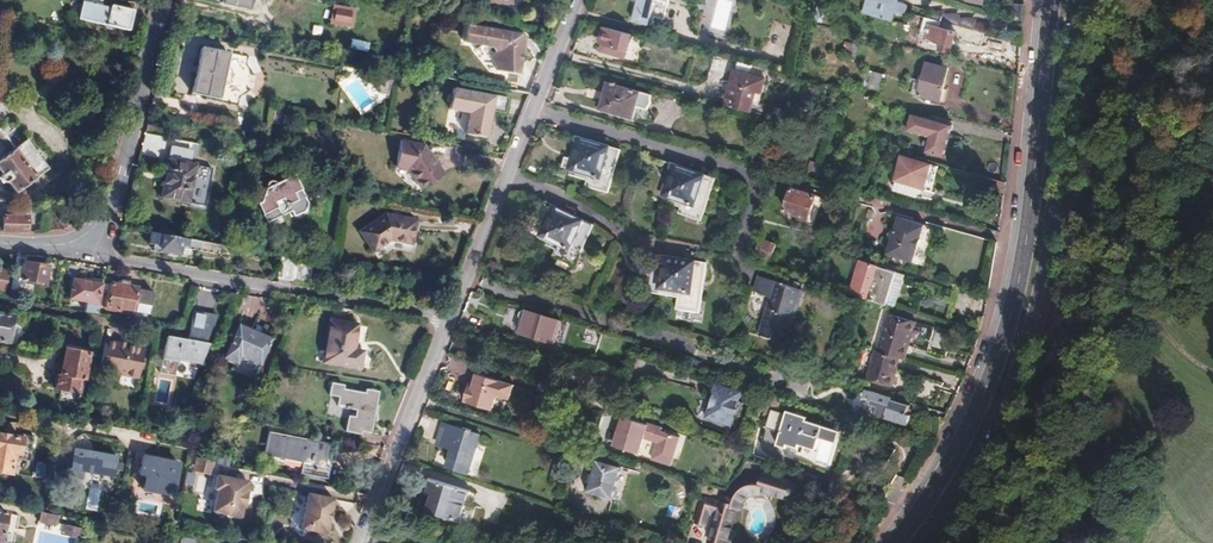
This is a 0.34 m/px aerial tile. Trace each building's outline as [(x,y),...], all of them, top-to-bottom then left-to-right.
[(132,2),(123,0),(120,0),(110,0),(109,6),(99,4),(80,1),(77,19),(128,29),(132,2)] [(221,4),(247,10),(247,8),(252,7),(252,2),(250,0),(222,0),(221,4)] [(487,4),(515,10),(516,0),(488,0),(487,4)] [(632,20),(652,25),(654,17),(663,19),(668,0),(637,0),(632,20)] [(893,0),(867,0),(863,14),(888,21),(893,0)] [(1022,20),(1023,9),(1015,7),(1013,20),(1020,22),(1022,20)] [(357,12),(339,10),(337,24),(354,26),(357,12)] [(939,21),(940,14),(927,10),(925,18),(939,21)] [(939,21),(983,33),(984,26),(940,14),(939,21)] [(979,47),(983,33),(939,21),(925,18),(921,26),(926,28),(922,41),(938,46),(937,48),(948,51),(952,39),(979,47)] [(630,33),(603,26),(600,41),(602,42),(600,50),(624,57),(630,33)] [(520,46),(521,36),(466,27),(464,44),(470,46),(475,53),(483,48),(494,50),(497,55),(495,58),(494,62),(497,72),(519,76),(524,47),(520,46)] [(845,42),(844,51),(858,52),(859,42),(845,42)] [(238,56),(201,49),(191,94),(229,102),(230,95),(238,89),(242,71),(236,63),(238,56)] [(925,60),(925,62),(947,68),(947,66),(925,60)] [(947,68),(925,62),(916,93),(938,100),(947,68)] [(883,72),(873,70),(869,86),(879,89),(883,72)] [(388,74),(368,71),(367,79),(370,79),(377,90),(376,93),(384,95),(388,74)] [(733,71),(730,83),(763,91),(766,80),(733,71)] [(607,82),(602,97),(652,111),(652,110),(648,109),(653,95),(616,84),(617,82),(613,81),(613,83),(607,82)] [(730,83),(724,106),(750,113),(756,92),(762,94),(763,91),(730,83)] [(486,94),(453,88),(449,108),(469,112),(465,133),(486,137),(490,115),(489,115),(490,110),(504,112),(506,97),(487,93),(486,94)] [(652,111),(602,97),(598,109),(648,123),(652,111)] [(907,119),(949,129),(951,123),(909,112),(907,119)] [(801,114),(798,127),(811,130),(814,117),(801,114)] [(943,151),(949,129),(907,119),(905,128),(928,134),(925,146),(943,151)] [(1,176),(0,177),(0,183),(2,186),(5,184),(5,185),(7,184),(15,194),(49,170),(27,140),(21,144),(6,124),(0,128),(0,174),(1,176)] [(620,150),(568,135),(560,162),(554,161),(552,170),(587,180),(585,186),(608,192),(620,150)] [(910,142),(897,139),(895,148),(907,152),(910,142)] [(421,145),(399,140),(394,166),(406,169),(420,188),(441,173),(421,145)] [(942,154),(943,151),(925,146),(924,149),(942,154)] [(891,155),(881,152),(878,161),(888,164),(891,155)] [(937,166),(902,156),(893,189),(921,197),(923,190),(930,192),(937,166)] [(203,167),(167,160),(161,198),(195,204),(203,167)] [(816,162),(809,161),(807,170),(814,172),(816,162)] [(716,179),(663,163),(652,200),(681,210),(679,215),(703,222),(716,179)] [(785,172),(773,169),(772,176),(783,179),(785,172)] [(269,226),(284,216),(279,206),(284,203),(286,207),(289,205),(292,211),(295,215),(305,208),(307,200),(293,179),(284,178),(272,186),(269,183),(265,185),(261,207),(258,209),(269,226)] [(784,209),(796,213),(814,219),(821,197),(807,192),(808,188),(798,185),(797,189),(791,187),(784,209)] [(594,225),(545,201),(529,235),(557,249),(554,255),(576,265),(594,225)] [(279,206),(284,216),(292,211),(289,205),(286,207),(284,203),(279,206)] [(381,212),(356,230),(369,250),(387,237),(408,242),(413,219),(381,212)] [(814,219),(796,213),(794,219),(812,225),(814,219)] [(2,232),(27,233),(27,217),(2,217),(2,232)] [(897,218),(892,233),(890,240),(886,255),(911,263),(923,227),(897,218)] [(218,244),(150,232),(148,243),(154,245),(153,252),(184,258),(186,248),(216,254),(218,244)] [(776,246),(758,241),(754,256),(771,261),(776,246)] [(272,276),(288,279),(290,257),(276,255),(272,276)] [(24,257),(16,256),(13,278),(43,284),(46,267),(24,263),(24,257)] [(708,265),(655,256),(649,292),(676,298),(674,310),(700,314),(708,265)] [(868,291),(877,266),(864,262),(861,271),(856,269),(849,293),(870,299),(872,292),(868,291)] [(870,299),(888,305),(898,273),(877,266),(868,291),(872,292),(870,299)] [(803,291),(757,276),(753,292),(769,298),(759,332),(788,342),(803,291)] [(85,303),(84,312),(96,314),(101,285),(72,280),(69,300),(85,303)] [(117,284),(110,283),(105,309),(131,315),(132,312),(148,315),(153,292),(127,286),(127,282),(126,282),(121,280),(119,281),(118,282),(117,284)] [(953,299),(936,294),(934,303),(950,309),(953,299)] [(563,320),(526,309),(519,331),(556,343),(563,320)] [(190,331),(188,331),(186,340),(165,337),(164,338),(180,341),(176,359),(199,363),(207,345),(204,344),(215,316),(194,312),(190,331)] [(902,357),(907,359),(918,322),(890,314),(879,351),(902,357)] [(0,315),(0,342),(6,344),(11,317),(0,315)] [(67,321),(55,319),(52,332),(65,335),(67,321)] [(329,321),(328,328),(356,333),(358,325),(329,321)] [(270,338),(236,325),(223,360),(237,366),(240,359),(259,366),(270,338)] [(356,333),(328,328),(323,364),(360,370),(363,352),(354,350),(356,333)] [(180,341),(164,338),(160,359),(176,362),(176,359),(180,341)] [(98,371),(138,378),(142,350),(103,344),(98,371)] [(81,379),(83,379),(88,355),(65,350),(60,375),(81,379)] [(902,357),(879,351),(877,350),(869,379),(893,386),(902,357)] [(814,373),(795,367),(790,387),(808,393),(814,373)] [(137,380),(138,378),(98,371),(98,373),(137,380)] [(476,373),(476,375),(513,387),(513,384),(476,373)] [(50,386),(78,391),(81,379),(60,375),(52,374),(50,386)] [(513,387),(476,375),(473,385),(472,389),(467,388),(464,400),(491,409),(495,400),(503,396),(509,398),(513,387)] [(454,396),(462,398),(467,383),(459,381),(454,396)] [(707,416),(733,424),(736,416),(740,417),(744,403),(740,401),(743,392),(717,384),(714,394),(710,393),(706,405),(710,407),(707,416)] [(892,399),(893,397),(853,384),(851,390),(860,393),(859,399),(863,401),(861,409),(870,412),(870,413),(908,424),(911,413),(908,411),(910,404),(892,399)] [(335,386),(324,385),(322,397),(333,399),(332,407),(350,410),(349,421),(340,419),(338,433),(353,435),(354,431),(363,433),(370,391),(358,389),(357,397),(353,396),(353,393),(335,389),(335,386)] [(78,394),(78,391),(50,386),(50,388),(78,394)] [(832,439),(835,428),(810,420),(811,416),(789,409),(788,414),(772,409),(767,427),(782,432),(778,446),(787,448),(789,443),(801,447),(803,444),(819,449),(823,436),(832,439)] [(620,416),(619,419),(678,437),(678,436),(660,430),(661,426),(646,422),(645,423),(620,416)] [(678,437),(619,419),(612,445),(637,452),(642,436),(655,440),(651,458),(664,462),(667,452),(673,453),(678,437)] [(7,473),(10,452),(17,453),(19,439),(12,438),(15,424),(0,422),(0,472),(7,473)] [(463,428),(445,423),(440,435),(442,436),(440,443),(436,442),(436,443),(451,448),(446,465),(465,471),(478,434),(470,432),(463,430),(463,428)] [(851,433),(835,428),(832,439),(848,443),(851,433)] [(301,462),(299,471),(325,477),(327,470),(323,469),(327,447),(266,435),(262,454),(301,462)] [(670,463),(673,453),(667,452),(664,462),(670,463)] [(594,459),(591,468),(605,472),(608,463),(594,459)] [(605,472),(618,476),(621,467),(608,463),(605,472)] [(605,472),(591,468),(584,492),(610,500),(618,476),(605,472)] [(325,477),(299,471),(298,474),(325,480),(325,477)] [(804,484),(769,473),(764,490),(798,501),(804,484)] [(245,481),(215,476),(213,489),(216,489),(211,511),(237,516),(239,506),(241,507),(244,492),(242,492),(245,481)] [(469,490),(432,477),(429,489),(434,490),(429,508),(459,518),(469,490)] [(331,499),(306,494),(299,528),(324,534),(331,499)] [(721,507),(738,513),(740,506),(723,500),(721,507)] [(738,513),(721,507),(711,539),(723,542),(728,542),(738,513)] [(58,516),(40,512),(38,521),(56,525),(58,516)] [(69,527),(67,536),(83,540),(85,530),(69,527)]
